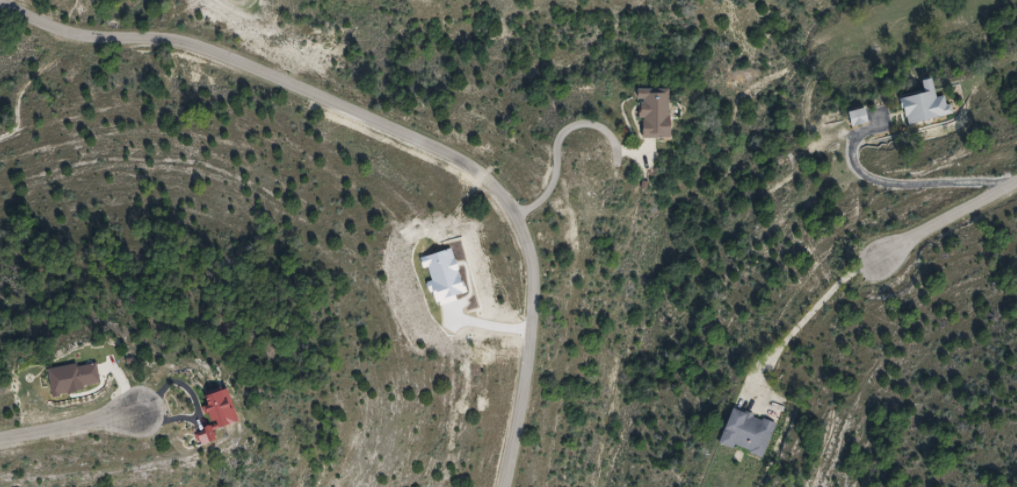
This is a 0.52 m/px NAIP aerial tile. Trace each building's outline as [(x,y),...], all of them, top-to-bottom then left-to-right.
[(937,99),(932,79),(923,82),(926,93),(901,99),(908,126),(952,115),(947,96),(937,99)] [(673,139),(673,90),(642,90),(643,139),(673,139)] [(852,128),(869,124),(865,109),(848,114),(852,128)] [(775,421),(731,409),(721,445),(764,457),(775,421)]
